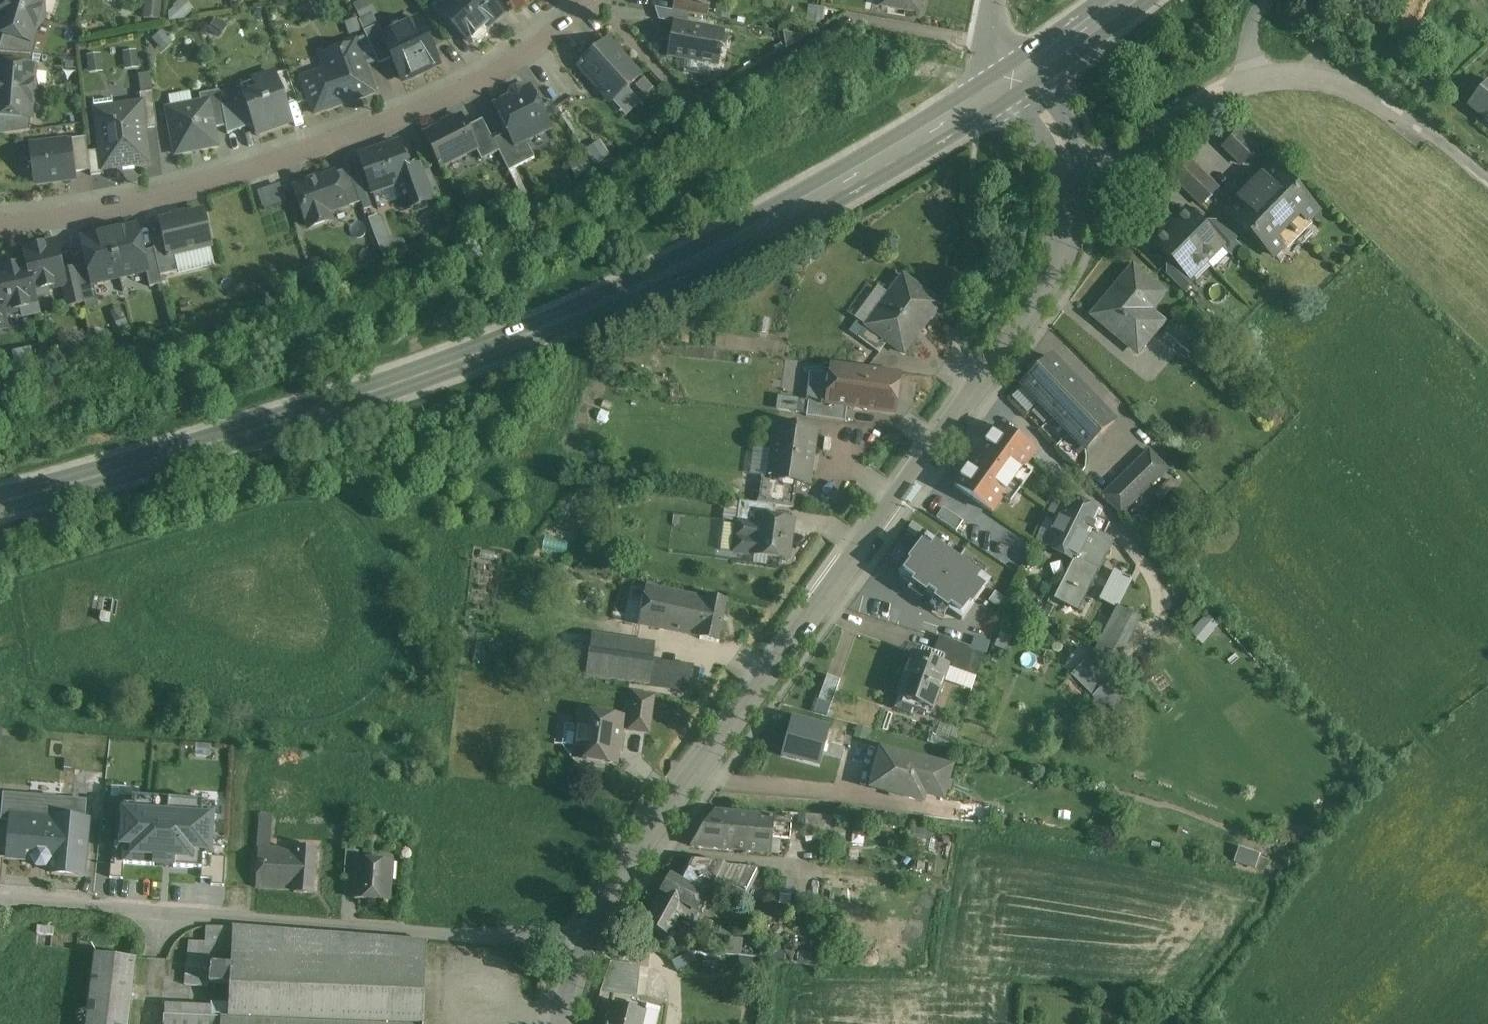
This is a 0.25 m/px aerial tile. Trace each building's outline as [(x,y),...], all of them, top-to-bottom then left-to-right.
[(0,4),(0,7),(40,18),(45,0),(1,0),(0,4)] [(442,2),(442,6),(443,7),(440,10),(469,42),(471,40),(473,42),(480,43),(488,36),(487,29),(486,27),(500,14),(491,4),(487,0),(444,0),(442,2)] [(517,11),(529,0),(507,0),(517,11)] [(678,0),(674,0),(672,11),(689,14),(708,17),(710,4),(704,3),(704,5),(678,0)] [(881,6),(917,12),(919,0),(882,0),(881,6)] [(161,5),(146,3),(144,18),(159,20),(161,5)] [(732,7),(718,4),(715,18),(729,21),(732,7)] [(0,7),(0,34),(3,35),(32,43),(33,43),(40,18),(0,7)] [(672,11),(655,8),(659,21),(675,24),(687,26),(689,14),(672,11)] [(383,36),(382,37),(392,59),(402,80),(438,63),(418,20),(383,36)] [(687,26),(675,24),(670,55),(717,64),(723,32),(687,26)] [(383,36),(378,25),(364,32),(379,64),(392,59),(382,37),(383,36)] [(3,35),(0,46),(0,53),(33,55),(34,55),(37,44),(33,43),(32,43),(3,35)] [(640,76),(608,40),(579,66),(611,102),(640,76)] [(327,70),(303,79),(315,113),(373,92),(355,41),(321,54),(327,70)] [(137,52),(123,52),(124,70),(137,70),(137,52)] [(0,53),(0,65),(32,67),(33,55),(0,53)] [(100,53),(86,55),(89,74),(103,72),(100,53)] [(33,93),(36,68),(32,67),(0,65),(0,91),(33,93)] [(275,74),(254,81),(259,93),(244,98),(254,125),(257,133),(292,121),(275,74)] [(1469,106),(1487,122),(1487,82),(1469,106)] [(529,89),(522,92),(520,89),(516,87),(511,90),(509,94),(511,97),(496,105),(509,131),(516,145),(525,140),(549,128),(529,89)] [(0,91),(0,117),(31,119),(33,93),(0,91)] [(219,91),(199,95),(201,103),(209,101),(214,129),(226,126),(222,106),(219,91)] [(153,92),(140,94),(142,109),(143,109),(145,129),(157,128),(153,92)] [(244,98),(222,106),(226,126),(228,135),(254,125),(244,98)] [(133,109),(128,104),(113,106),(112,100),(94,102),(100,151),(102,170),(103,170),(150,164),(145,129),(143,109),(142,109),(134,110),(133,109)] [(201,103),(167,109),(176,154),(218,146),(214,129),(209,101),(201,103)] [(461,116),(425,134),(441,167),(476,149),(477,149),(467,128),(461,116)] [(0,117),(0,136),(30,131),(31,119),(0,117)] [(493,139),(483,120),(467,128),(477,149),(476,149),(482,160),(499,152),(493,139)] [(516,145),(509,131),(493,139),(499,152),(509,171),(535,158),(525,140),(516,145)] [(1257,149),(1240,132),(1224,149),(1241,165),(1257,149)] [(86,138),(67,140),(68,143),(69,143),(73,173),(90,171),(88,152),(86,138)] [(600,141),(588,148),(594,158),(606,151),(600,141)] [(68,143),(31,148),(36,181),(74,177),(73,173),(69,143),(68,143)] [(398,143),(360,157),(372,192),(397,183),(406,209),(420,204),(408,170),(398,143)] [(100,151),(88,152),(90,171),(91,176),(104,174),(103,170),(102,170),(100,151)] [(1217,189),(1192,164),(1176,180),(1201,206),(1217,189)] [(422,165),(408,170),(420,204),(436,198),(422,165)] [(1317,213),(1272,168),(1250,190),(1296,235),(1317,213)] [(348,169),(334,174),(346,206),(345,206),(345,208),(360,203),(348,169)] [(334,174),(321,179),(317,177),(312,179),(310,183),(295,188),(309,227),(331,220),(329,212),(345,206),(346,206),(334,174)] [(263,210),(285,201),(278,182),(255,190),(263,210)] [(1296,235),(1250,190),(1228,212),(1274,257),(1296,235)] [(459,209),(449,213),(454,223),(463,219),(459,209)] [(211,246),(203,211),(160,221),(168,256),(211,246)] [(1208,233),(1186,211),(1177,219),(1179,221),(1171,228),(1206,264),(1222,248),(1208,233)] [(1235,241),(1218,224),(1208,233),(1222,248),(1225,251),(1235,241)] [(137,226),(109,233),(120,276),(146,270),(147,270),(143,251),(137,226)] [(1206,264),(1171,228),(1164,235),(1163,234),(1154,243),(1176,265),(1190,280),(1191,279),(1206,264)] [(109,233),(82,239),(88,264),(92,283),(93,283),(120,276),(109,233)] [(55,242),(23,249),(26,263),(27,262),(35,296),(45,293),(48,288),(63,285),(65,284),(62,270),(55,242)] [(154,249),(143,251),(147,270),(146,270),(150,287),(162,284),(154,249)] [(0,269),(0,306),(2,314),(3,313),(22,309),(23,315),(39,311),(35,296),(27,262),(26,263),(0,269)] [(92,283),(88,264),(76,267),(84,302),(97,299),(93,283),(92,283)] [(1176,265),(1167,275),(1184,292),(1193,282),(1191,279),(1190,280),(1176,265)] [(76,267),(62,270),(65,284),(63,285),(68,306),(84,302),(76,267)] [(1132,269),(1119,285),(1121,288),(1096,318),(1093,316),(1093,317),(1112,333),(1113,331),(1139,352),(1162,324),(1146,311),(1153,302),(1143,294),(1151,284),(1132,269)] [(936,301),(903,276),(867,326),(888,343),(904,355),(916,338),(911,334),(936,301)] [(1201,343),(1176,322),(1162,338),(1174,348),(1177,345),(1190,356),(1201,343)] [(888,343),(867,326),(858,339),(879,354),(888,343)] [(1052,359),(1023,387),(1039,403),(1067,375),(1052,359)] [(899,375),(823,365),(822,377),(819,381),(815,386),(808,401),(846,407),(894,414),(899,375)] [(1067,375),(1039,403),(1054,419),(1082,391),(1067,375)] [(1082,391),(1054,419),(1069,434),(1097,406),(1082,391)] [(846,407),(808,401),(806,417),(845,423),(846,407)] [(1097,406),(1069,434),(1084,450),(1113,423),(1097,406)] [(815,431),(777,425),(770,479),(770,480),(797,484),(808,485),(815,431)] [(998,427),(980,452),(978,450),(970,461),(972,463),(955,487),(992,514),(1035,454),(998,427)] [(1167,470),(1149,452),(1140,461),(1158,480),(1167,470)] [(1158,480),(1140,461),(1131,470),(1149,489),(1158,480)] [(1149,489),(1131,470),(1122,479),(1140,497),(1149,489)] [(797,484),(770,480),(770,479),(761,478),(757,504),(794,509),(797,484)] [(1140,497),(1122,479),(1113,487),(1131,506),(1140,497)] [(1131,506),(1113,487),(1103,497),(1121,515),(1131,506)] [(1065,507),(1053,501),(1046,519),(1056,524),(1045,547),(1074,562),(1094,523),(1095,523),(1099,514),(1069,498),(1065,507)] [(775,507),(740,503),(738,521),(758,524),(759,517),(774,519),(775,507)] [(1035,532),(1007,512),(1004,511),(1002,512),(999,513),(989,526),(989,529),(989,532),(990,533),(991,535),(1000,541),(990,556),(998,561),(1018,574),(1035,532)] [(774,519),(759,517),(758,524),(738,521),(733,553),(788,561),(793,522),(774,519)] [(1094,523),(1074,562),(1054,601),(1078,613),(1113,542),(1098,534),(1101,526),(1095,523),(1094,523)] [(959,566),(928,610),(950,626),(956,630),(958,628),(988,586),(959,566)] [(1097,599),(1118,608),(1131,575),(1111,567),(1097,599)] [(708,600),(647,587),(642,607),(638,606),(637,613),(641,614),(639,624),(700,637),(700,639),(718,643),(727,601),(709,597),(708,600)] [(1150,617),(1128,606),(1107,643),(1128,660),(1150,617)] [(111,615),(101,613),(99,622),(110,624),(111,615)] [(1203,644),(1218,624),(1205,614),(1190,634),(1203,644)] [(956,630),(950,626),(940,639),(967,647),(972,638),(958,628),(956,630)] [(592,636),(560,632),(554,671),(570,674),(570,675),(586,677),(592,636)] [(655,644),(592,636),(586,677),(649,686),(652,666),(655,644)] [(974,636),(970,649),(986,653),(990,641),(974,636)] [(967,647),(940,639),(935,654),(938,655),(936,663),(947,667),(947,668),(976,678),(983,656),(969,651),(970,648),(967,647)] [(936,663),(913,655),(898,698),(900,699),(897,710),(911,715),(913,709),(926,714),(928,709),(932,711),(947,668),(947,667),(936,663)] [(1090,658),(1071,676),(1096,700),(1106,690),(1102,687),(1110,679),(1090,658)] [(691,671),(652,666),(649,686),(682,690),(691,671)] [(828,715),(839,678),(825,674),(813,710),(828,715)] [(1121,689),(1110,679),(1102,687),(1106,690),(1096,700),(1103,708),(1107,704),(1119,715),(1129,703),(1117,693),(1121,689)] [(652,698),(634,696),(630,730),(648,732),(652,698)] [(621,718),(582,713),(576,753),(581,759),(588,760),(593,756),(599,757),(603,762),(610,763),(616,759),(617,752),(616,750),(619,747),(621,739),(619,736),(621,718)] [(958,730),(940,724),(937,736),(954,741),(958,730)] [(950,769),(881,751),(871,788),(922,802),(924,794),(942,799),(950,769)] [(54,798),(45,797),(42,798),(41,798),(40,798),(13,796),(13,803),(3,803),(1,821),(0,822),(9,823),(12,827),(10,851),(10,859),(42,862),(46,865),(45,869),(52,869),(52,874),(84,877),(89,820),(85,820),(86,802),(59,800),(59,799),(58,799),(58,800),(54,798)] [(207,857),(207,812),(110,811),(110,851),(118,851),(118,865),(195,866),(196,857),(207,857)] [(774,817),(715,812),(691,848),(771,855),(772,840),(790,841),(792,826),(773,824),(774,817)] [(260,816),(232,815),(232,814),(229,814),(229,817),(230,817),(229,829),(228,829),(228,832),(229,832),(225,887),(257,889),(259,848),(260,833),(261,833),(261,831),(262,818),(263,816),(260,816)] [(832,818),(806,815),(805,833),(831,835),(832,818)] [(1236,847),(1233,862),(1254,866),(1257,851),(1236,847)] [(296,850),(259,848),(257,889),(294,891),(293,893),(313,894),(316,849),(296,848),(296,850)] [(359,852),(346,851),(344,879),(356,880),(357,860),(358,860),(359,852)] [(214,857),(211,880),(220,882),(223,858),(214,857)] [(358,860),(357,860),(356,880),(355,900),(388,902),(391,863),(358,860)] [(726,866),(693,862),(682,884),(706,898),(710,901),(726,866)] [(682,884),(670,877),(644,923),(668,937),(679,918),(691,925),(706,898),(682,884)] [(230,966),(234,928),(207,926),(205,943),(189,942),(186,985),(209,987),(209,984),(211,965),(230,966)] [(230,966),(229,986),(230,986),(229,1004),(228,1020),(210,1019),(211,1008),(165,1006),(165,1023),(428,1023),(434,943),(234,928),(230,966)] [(95,956),(87,1023),(128,1023),(136,961),(95,956)] [(639,966),(610,962),(601,991),(636,996),(639,966)] [(209,984),(229,986),(230,966),(211,965),(209,984)] [(229,1004),(211,1003),(211,1008),(210,1019),(228,1020),(229,1004)] [(612,1005),(607,1023),(656,1023),(659,1009),(647,1006),(645,1013),(612,1005)]
